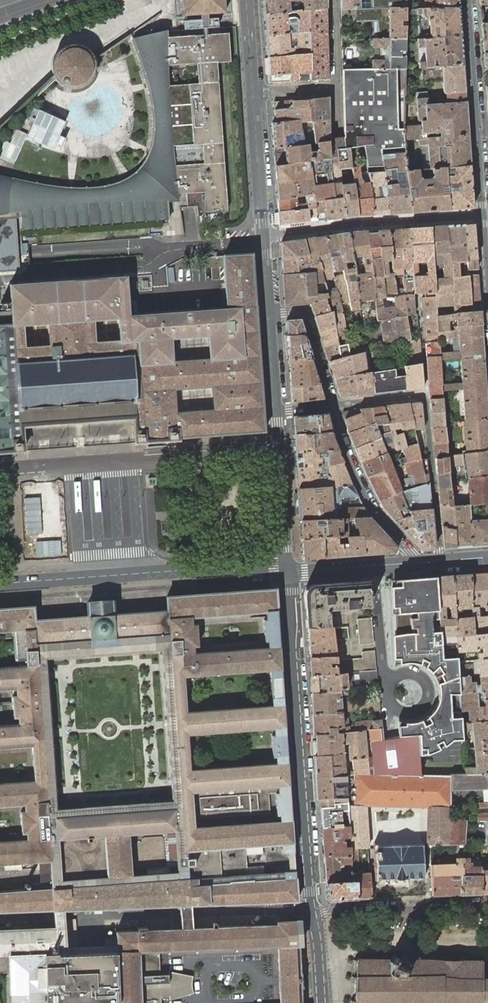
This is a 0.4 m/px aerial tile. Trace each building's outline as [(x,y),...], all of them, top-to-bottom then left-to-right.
[(224,0),(181,0),(183,16),(201,15),(201,29),(218,28),(218,18),(208,19),(208,15),(225,13),(224,0)] [(341,10),(375,8),(390,8),(406,8),(406,0),(341,0),(341,10)] [(425,8),(432,8),(459,7),(459,0),(425,0),(425,8)] [(421,9),(415,9),(416,15),(421,15),(421,16),(425,19),(429,18),(430,34),(420,34),(420,39),(430,38),(461,36),(459,7),(432,8),(425,8),(421,9)] [(327,8),(309,10),(310,32),(310,54),(311,80),(329,80),(327,8)] [(375,8),(341,10),(341,18),(380,17),(381,31),(375,31),(372,32),(372,39),(405,38),(406,10),(406,8),(390,8),(375,8)] [(310,32),(309,10),(280,13),(265,14),(266,36),(297,33),(310,32)] [(12,178),(0,174),(0,213),(9,213),(16,212),(19,212),(21,228),(32,228),(43,227),(55,226),(66,225),(78,225),(89,224),(101,223),(112,222),(124,221),(135,221),(147,220),(158,219),(170,218),(169,202),(175,201),(179,201),(178,193),(205,191),(205,206),(205,215),(229,211),(218,63),(232,62),(230,33),(167,37),(167,31),(145,36),(133,39),(138,53),(148,82),(152,101),(153,111),(154,120),(154,133),(152,146),(149,153),(146,161),(142,167),(139,170),(135,174),(130,177),(122,182),(109,186),(98,188),(82,188),(56,187),(34,183),(12,178)] [(310,54),(310,32),(297,33),(266,36),(268,58),(310,54)] [(420,39),(418,39),(418,48),(424,47),(425,62),(419,63),(419,68),(443,66),(463,65),(461,36),(430,38),(420,39)] [(405,40),(405,38),(372,39),(372,47),(380,47),(380,61),(372,60),(372,69),(390,69),(405,69),(406,57),(405,40)] [(53,74),(54,76),(54,77),(54,78),(55,78),(56,79),(56,80),(57,81),(57,82),(58,83),(59,83),(60,84),(60,85),(61,85),(62,86),(63,86),(64,87),(66,88),(68,88),(70,89),(72,89),(75,89),(77,89),(80,89),(82,88),(84,87),(86,86),(88,84),(90,83),(92,81),(93,79),(94,77),(95,74),(96,72),(96,70),(97,67),(96,65),(96,62),(95,60),(95,58),(94,57),(93,55),(91,52),(89,50),(87,49),(85,47),(83,46),(80,45),(78,45),(76,45),(74,45),(72,45),(70,45),(69,45),(67,46),(65,46),(64,47),(62,48),(61,49),(60,49),(59,50),(58,51),(58,52),(56,54),(55,55),(54,56),(54,58),(53,60),(52,62),(52,64),(52,66),(52,68),(52,70),(52,72),(53,74)] [(270,83),(311,80),(310,54),(268,58),(270,83)] [(443,66),(444,93),(446,93),(465,92),(463,65),(443,66)] [(343,69),(345,137),(345,148),(350,148),(364,146),(367,167),(384,166),(382,158),(381,149),(405,147),(404,140),(404,129),(404,127),(405,96),(405,69),(390,69),(372,69),(368,69),(343,69)] [(12,114),(11,109),(8,108),(1,99),(16,97),(0,92),(0,124),(12,114)] [(421,125),(404,127),(404,129),(404,140),(418,139),(435,138),(443,137),(468,136),(465,92),(446,93),(447,104),(428,105),(427,98),(416,99),(418,118),(418,120),(421,121),(421,125)] [(314,131),(315,144),(330,141),(330,139),(329,97),(310,99),(274,102),(276,122),(300,120),(303,132),(308,131),(314,131)] [(272,123),(274,149),(304,145),(315,144),(314,131),(308,131),(310,141),(304,142),(303,132),(300,120),(276,122),(272,123)] [(418,139),(418,146),(428,145),(429,169),(432,169),(436,169),(445,168),(445,165),(450,164),(450,167),(470,166),(468,136),(443,137),(435,138),(418,139)] [(330,139),(330,141),(331,158),(331,171),(331,175),(332,184),(335,199),(342,198),(343,218),(357,216),(354,190),(354,184),(344,185),(344,181),(341,182),(340,169),(352,167),(350,148),(345,148),(345,137),(330,139)] [(304,145),(274,149),(275,166),(300,162),(311,161),(331,158),(330,141),(315,144),(304,145)] [(382,158),(384,166),(385,172),(385,177),(389,214),(411,213),(410,202),(406,170),(405,161),(405,152),(405,147),(381,149),(382,158)] [(275,166),(276,182),(331,175),(331,171),(331,158),(311,161),(300,162),(275,166)] [(359,166),(352,167),(354,184),(354,190),(357,216),(373,215),(371,196),(370,182),(361,183),(360,176),(359,166)] [(447,184),(449,210),(473,208),(470,166),(450,167),(445,168),(447,184)] [(410,202),(411,213),(449,210),(447,184),(445,168),(436,169),(432,169),(433,176),(430,177),(422,178),(419,177),(418,170),(406,170),(410,202)] [(371,196),(373,215),(389,214),(385,177),(385,172),(369,173),(369,175),(370,182),(371,196)] [(306,202),(308,209),(308,210),(316,208),(315,202),(324,200),(335,199),(332,184),(331,175),(276,182),(278,199),(296,197),(305,195),(306,202)] [(278,199),(278,213),(308,209),(306,202),(297,203),(296,197),(278,199)] [(335,199),(324,200),(325,220),(343,218),(342,198),(335,199)] [(308,210),(309,222),(325,220),(324,200),(315,202),(316,208),(308,210)] [(308,209),(278,213),(279,225),(309,222),(308,210),(308,209)] [(16,212),(9,213),(0,213),(0,272),(20,271),(16,212)] [(474,224),(465,225),(468,259),(477,258),(474,224)] [(468,312),(480,310),(478,274),(468,275),(468,276),(461,276),(462,263),(468,262),(468,259),(465,225),(447,226),(451,264),(451,277),(452,281),(454,310),(454,314),(456,313),(468,312)] [(449,310),(454,310),(452,281),(451,277),(451,264),(447,226),(430,227),(434,265),(437,265),(442,265),(443,279),(435,279),(436,297),(436,307),(448,306),(449,310)] [(434,265),(430,227),(412,228),(418,293),(425,293),(425,297),(436,297),(435,279),(434,268),(434,265)] [(399,229),(389,230),(392,257),(396,294),(397,296),(405,295),(399,229)] [(399,229),(405,295),(413,294),(415,294),(414,294),(412,262),(409,229),(399,229)] [(389,230),(378,231),(379,248),(380,262),(384,294),(396,294),(392,257),(389,230)] [(359,302),(375,299),(374,284),(370,254),(367,231),(349,233),(354,262),(358,298),(359,302)] [(375,299),(377,321),(383,320),(403,316),(407,316),(415,315),(413,294),(405,295),(397,296),(394,296),(394,298),(396,307),(384,308),(382,298),(385,298),(384,294),(380,262),(379,248),(378,231),(367,231),(370,254),(374,284),(375,299)] [(360,309),(359,302),(358,298),(354,262),(349,233),(336,234),(344,274),(347,288),(350,304),(351,311),(360,309)] [(344,274),(336,234),(326,236),(330,256),(333,278),(335,278),(338,291),(341,305),(350,304),(347,288),(344,274)] [(330,256),(326,236),(314,238),(318,256),(320,263),(322,271),(321,271),(324,280),(333,278),(330,256)] [(318,256),(314,238),(304,239),(311,265),(320,263),(318,256)] [(283,274),(321,271),(322,271),(320,263),(311,265),(304,239),(281,243),(281,247),(283,274)] [(255,307),(252,254),(223,256),(227,309),(256,307),(255,307)] [(477,258),(468,259),(468,262),(468,270),(478,270),(477,258)] [(329,298),(327,293),(317,295),(315,282),(324,280),(321,271),(283,274),(285,305),(311,303),(326,299),(329,298)] [(132,402),(134,419),(135,432),(135,443),(179,440),(179,438),(265,432),(256,306),(255,307),(256,307),(227,309),(129,316),(127,277),(24,284),(10,285),(12,313),(13,324),(0,325),(0,453),(24,451),(24,440),(23,427),(21,410),(132,402)] [(346,334),(345,326),(341,305),(338,291),(327,293),(329,298),(326,299),(330,313),(332,312),(335,327),(337,336),(346,334)] [(423,310),(436,310),(436,307),(436,297),(425,297),(422,297),(423,310)] [(315,317),(330,313),(326,299),(311,303),(315,317)] [(424,325),(438,324),(437,316),(436,310),(423,310),(424,325)] [(458,326),(482,325),(480,310),(468,312),(456,313),(454,314),(449,314),(437,316),(438,324),(438,332),(448,331),(454,330),(454,327),(458,326)] [(320,332),(335,327),(332,312),(330,313),(315,317),(320,332)] [(383,320),(386,347),(404,343),(410,341),(407,316),(403,316),(383,320)] [(286,321),(289,360),(311,358),(300,320),(286,321)] [(425,342),(439,342),(439,339),(438,332),(438,324),(424,325),(425,342)] [(460,359),(484,357),(482,325),(458,326),(454,327),(454,330),(448,331),(438,332),(439,339),(455,338),(454,334),(459,334),(459,340),(459,351),(453,352),(440,352),(440,356),(441,360),(460,359)] [(324,346),(338,343),(337,336),(335,327),(320,332),(324,346)] [(422,363),(419,339),(410,341),(404,343),(408,366),(422,363)] [(426,357),(440,356),(440,352),(439,342),(425,342),(426,357)] [(329,361),(341,359),(339,347),(338,343),(324,346),(329,361)] [(339,347),(341,359),(350,356),(349,348),(348,344),(339,347)] [(350,356),(341,359),(329,361),(335,380),(354,375),(367,373),(366,366),(365,356),(364,353),(350,356)] [(428,386),(441,385),(442,385),(441,360),(440,356),(426,357),(428,386)] [(442,391),(462,390),(486,388),(484,357),(460,359),(462,383),(442,385),(441,385),(442,391)] [(289,360),(291,387),(320,385),(311,358),(289,360)] [(422,363),(408,366),(405,366),(395,368),(396,375),(405,374),(407,390),(424,388),(422,363)] [(374,393),(407,390),(405,374),(396,375),(395,368),(374,372),(371,372),(374,393)] [(354,375),(357,395),(374,393),(371,372),(367,373),(354,375)] [(354,375),(335,380),(341,397),(357,395),(354,375)] [(320,385),(291,387),(292,402),(324,399),(320,385)] [(429,399),(443,398),(442,391),(441,385),(428,386),(429,399)] [(465,421),(487,419),(487,416),(486,388),(462,390),(465,421)] [(431,413),(444,412),(443,398),(429,399),(431,413)] [(77,423),(134,419),(132,402),(21,410),(23,427),(77,423)] [(415,430),(424,429),(421,404),(420,402),(409,404),(414,426),(415,430)] [(409,404),(396,405),(402,428),(402,429),(414,426),(409,404)] [(396,405),(383,407),(391,431),(402,428),(396,405)] [(381,438),(387,453),(394,451),(397,450),(393,437),(391,431),(383,407),(370,408),(373,417),(375,423),(375,425),(381,438)] [(349,433),(375,423),(373,417),(370,408),(360,410),(361,413),(345,418),(349,433)] [(432,428),(445,427),(444,423),(444,412),(431,413),(432,428)] [(293,417),(294,434),(314,434),(332,433),(327,413),(293,417)] [(487,450),(487,419),(465,421),(467,450),(462,451),(462,454),(487,450)] [(373,441),(381,438),(375,425),(375,423),(349,433),(355,448),(373,441)] [(434,444),(447,442),(445,427),(432,428),(434,444)] [(294,434),(296,452),(338,450),(333,438),(332,433),(314,434),(294,434)] [(403,434),(393,437),(397,450),(399,449),(402,448),(407,447),(405,439),(403,434)] [(407,447),(417,444),(415,435),(405,439),(407,447)] [(361,463),(387,453),(381,438),(373,441),(355,448),(361,463)] [(435,458),(447,457),(447,456),(447,442),(434,444),(435,458)] [(402,448),(407,462),(421,458),(417,444),(407,447),(402,448)] [(296,452),(297,467),(325,466),(343,462),(338,450),(296,452)] [(468,478),(487,476),(487,450),(462,454),(447,456),(447,457),(448,467),(463,465),(465,478),(468,478)] [(389,456),(387,453),(361,463),(367,477),(368,477),(384,471),(385,473),(393,470),(392,467),(389,456)] [(437,473),(449,472),(448,467),(447,457),(435,458),(437,473)] [(384,471),(368,477),(373,489),(379,501),(400,492),(429,483),(428,473),(424,474),(421,459),(421,458),(407,462),(399,465),(392,467),(393,470),(385,473),(384,471)] [(297,467),(298,478),(329,476),(348,473),(343,462),(325,466),(297,467)] [(438,489),(451,488),(450,480),(449,472),(437,473),(438,489)] [(340,486),(353,485),(348,473),(329,476),(298,478),(298,489),(313,488),(329,486),(340,486)] [(470,505),(487,504),(487,476),(468,478),(470,505)] [(429,483),(400,492),(409,511),(411,515),(415,527),(403,530),(421,550),(435,549),(435,548),(429,483)] [(346,519),(369,517),(353,485),(340,486),(329,486),(313,488),(298,489),(301,521),(320,520),(346,519)] [(440,504),(453,506),(451,488),(438,489),(440,504)] [(400,492),(379,501),(383,508),(395,521),(411,515),(409,511),(400,492)] [(440,504),(442,526),(455,530),(453,506),(440,504)] [(456,547),(487,545),(487,520),(478,521),(478,519),(473,519),(473,522),(470,522),(469,505),(453,506),(455,530),(456,547)] [(411,515),(395,521),(403,530),(415,527),(411,515)] [(363,536),(365,555),(395,552),(397,547),(369,517),(346,519),(348,536),(363,536)] [(340,536),(348,536),(346,519),(320,520),(301,521),(302,538),(323,538),(323,537),(340,536)] [(445,548),(456,547),(455,530),(442,526),(444,547),(445,548)] [(324,558),(344,556),(340,536),(323,537),(323,538),(324,558)] [(344,556),(365,555),(363,536),(348,536),(340,536),(344,556)] [(303,560),(324,558),(323,538),(302,538),(303,560)] [(471,574),(472,608),(473,617),(474,635),(487,633),(487,616),(479,617),(479,607),(486,607),(486,611),(487,611),(487,573),(471,574)] [(471,574),(453,575),(457,636),(474,635),(473,617),(460,618),(460,614),(462,614),(462,609),(472,608),(471,574)] [(453,575),(436,577),(441,644),(457,643),(457,636),(453,575)] [(441,644),(436,577),(394,580),(396,666),(404,663),(413,664),(422,666),(428,670),(432,673),(436,679),(439,686),(440,694),(439,700),(436,708),(432,714),(425,719),(418,723),(410,724),(402,723),(397,721),(399,736),(419,735),(420,755),(427,754),(434,751),(441,748),(447,745),(452,740),(463,739),(463,732),(462,722),(462,711),(460,692),(459,677),(459,666),(443,666),(441,644)] [(309,627),(329,627),(328,613),(332,612),(331,609),(370,606),(368,582),(316,586),(316,587),(313,587),(310,588),(307,592),(307,593),(307,600),(306,600),(308,627),(309,627)] [(304,998),(303,980),(300,933),(300,921),(295,916),(295,920),(277,921),(277,925),(193,929),(192,918),(192,905),(294,901),(295,905),(298,901),(276,589),(166,597),(167,611),(130,613),(132,638),(116,639),(116,645),(91,647),(90,641),(74,642),(72,617),(35,620),(34,606),(0,609),(0,632),(15,631),(16,636),(16,644),(17,652),(17,657),(18,665),(0,667),(0,691),(28,689),(30,723),(0,725),(0,749),(32,747),(35,781),(0,783),(0,807),(37,805),(39,839),(0,842),(0,866),(50,862),(52,888),(0,892),(0,913),(55,911),(56,928),(0,930),(0,956),(13,955),(14,963),(15,1002),(118,1002),(120,1002),(161,1002),(160,996),(170,996),(169,986),(169,975),(159,976),(158,952),(188,950),(278,947),(280,980),(281,1002),(304,1002),(304,998)] [(83,617),(72,617),(74,642),(90,641),(91,647),(116,645),(116,639),(132,638),(130,613),(119,614),(113,614),(113,611),(114,610),(114,607),(110,607),(110,608),(91,610),(90,609),(87,609),(87,612),(88,612),(89,616),(83,617)] [(374,643),(372,618),(357,619),(360,645),(374,643)] [(310,657),(337,656),(335,640),(334,628),(334,627),(329,627),(309,627),(310,657)] [(334,628),(335,640),(349,639),(348,627),(334,628)] [(459,666),(459,677),(469,676),(474,676),(481,675),(487,675),(487,633),(474,635),(457,636),(457,643),(458,652),(478,650),(478,647),(482,646),(483,654),(480,654),(480,660),(478,660),(478,666),(481,666),(481,670),(473,670),(473,661),(458,662),(459,666)] [(360,672),(377,670),(375,651),(362,652),(363,658),(337,660),(338,673),(345,673),(353,672),(360,672)] [(311,676),(338,673),(337,660),(337,656),(310,657),(311,676)] [(378,684),(377,670),(360,672),(362,687),(378,684)] [(354,688),(353,672),(345,673),(338,673),(311,676),(312,693),(340,691),(340,689),(346,689),(347,688),(354,688)] [(459,677),(460,692),(478,691),(482,691),(487,691),(487,675),(481,675),(474,676),(474,683),(469,683),(469,676),(459,677)] [(340,691),(312,693),(313,714),(342,711),(348,710),(373,708),(380,707),(380,699),(348,703),(341,704),(340,694),(347,694),(346,689),(340,689),(340,691)] [(460,692),(462,711),(469,711),(470,722),(487,721),(487,691),(482,691),(478,691),(460,692)] [(348,703),(347,694),(340,694),(341,704),(348,703)] [(342,711),(313,714),(314,735),(316,735),(338,733),(342,732),(364,730),(369,729),(382,728),(381,720),(355,723),(356,726),(350,726),(343,726),(342,716),(349,715),(348,710),(342,711)] [(462,722),(463,732),(467,731),(467,728),(472,728),(475,727),(477,747),(487,747),(487,721),(470,722),(462,722)] [(351,771),(351,774),(421,775),(420,755),(419,735),(399,736),(383,739),(382,728),(369,729),(372,757),(367,758),(353,759),(353,768),(352,768),(351,769),(351,770),(351,771)] [(367,758),(364,730),(342,732),(344,743),(348,743),(350,760),(353,759),(367,758)] [(344,743),(342,732),(338,733),(316,735),(317,755),(344,753),(344,743)] [(465,774),(487,772),(487,747),(477,747),(478,767),(475,767),(465,768),(465,774)] [(316,777),(346,774),(346,771),(344,753),(317,755),(315,755),(316,777)] [(451,776),(451,789),(487,788),(487,772),(465,774),(451,774),(451,776)] [(320,799),(348,798),(347,784),(337,785),(336,781),(346,780),(346,774),(316,777),(317,799),(320,799)] [(430,847),(455,845),(465,844),(465,841),(465,837),(466,820),(450,819),(450,804),(451,789),(451,776),(446,775),(427,775),(421,775),(351,774),(348,774),(346,774),(346,780),(347,784),(348,798),(348,803),(348,804),(355,804),(428,806),(428,840),(430,847)] [(334,804),(348,803),(348,798),(320,799),(321,808),(334,807),(334,804)] [(349,811),(348,804),(348,803),(334,804),(334,807),(321,808),(322,828),(343,827),(350,827),(349,816),(349,811)] [(351,847),(351,849),(357,848),(368,848),(368,839),(366,817),(359,818),(360,827),(355,827),(350,828),(350,837),(351,847)] [(322,828),(324,856),(351,855),(351,849),(351,847),(346,847),(345,838),(350,837),(350,828),(350,827),(343,827),(322,828)] [(431,864),(432,896),(461,894),(463,865),(464,857),(465,844),(455,845),(456,857),(456,863),(431,864)] [(370,872),(370,879),(378,878),(378,880),(395,879),(395,880),(399,880),(403,879),(407,879),(423,878),(423,879),(424,878),(424,879),(424,878),(425,878),(425,876),(424,877),(423,847),(424,847),(424,845),(423,845),(422,845),(409,846),(409,845),(391,846),(391,847),(378,847),(377,847),(377,861),(373,861),(369,861),(370,872)] [(324,856),(326,883),(352,880),(352,873),(351,858),(351,855),(324,856)] [(463,865),(461,894),(481,893),(482,869),(482,866),(469,866),(469,857),(464,857),(463,865)] [(356,881),(358,899),(371,898),(370,879),(370,872),(364,873),(364,870),(360,870),(359,863),(358,863),(357,858),(351,858),(352,873),(352,880),(356,881)] [(327,900),(358,899),(356,881),(352,880),(326,883),(327,900)] [(482,979),(483,963),(485,961),(483,959),(480,962),(464,961),(466,959),(464,957),(459,961),(445,961),(445,956),(439,955),(432,955),(431,954),(431,957),(430,957),(429,960),(420,959),(420,956),(417,956),(417,960),(406,960),(406,956),(403,956),(403,960),(397,960),(397,956),(392,956),(392,960),(376,960),(376,957),(374,957),(374,960),(359,959),(359,957),(357,957),(357,960),(354,960),(354,962),(353,976),(352,976),(352,979),(355,979),(355,990),(354,1000),(351,1000),(351,1002),(487,1002),(487,979),(482,979)] [(169,971),(169,975),(169,986),(170,996),(170,1000),(179,997),(194,993),(192,989),(192,983),(193,976),(178,973),(169,971)]
